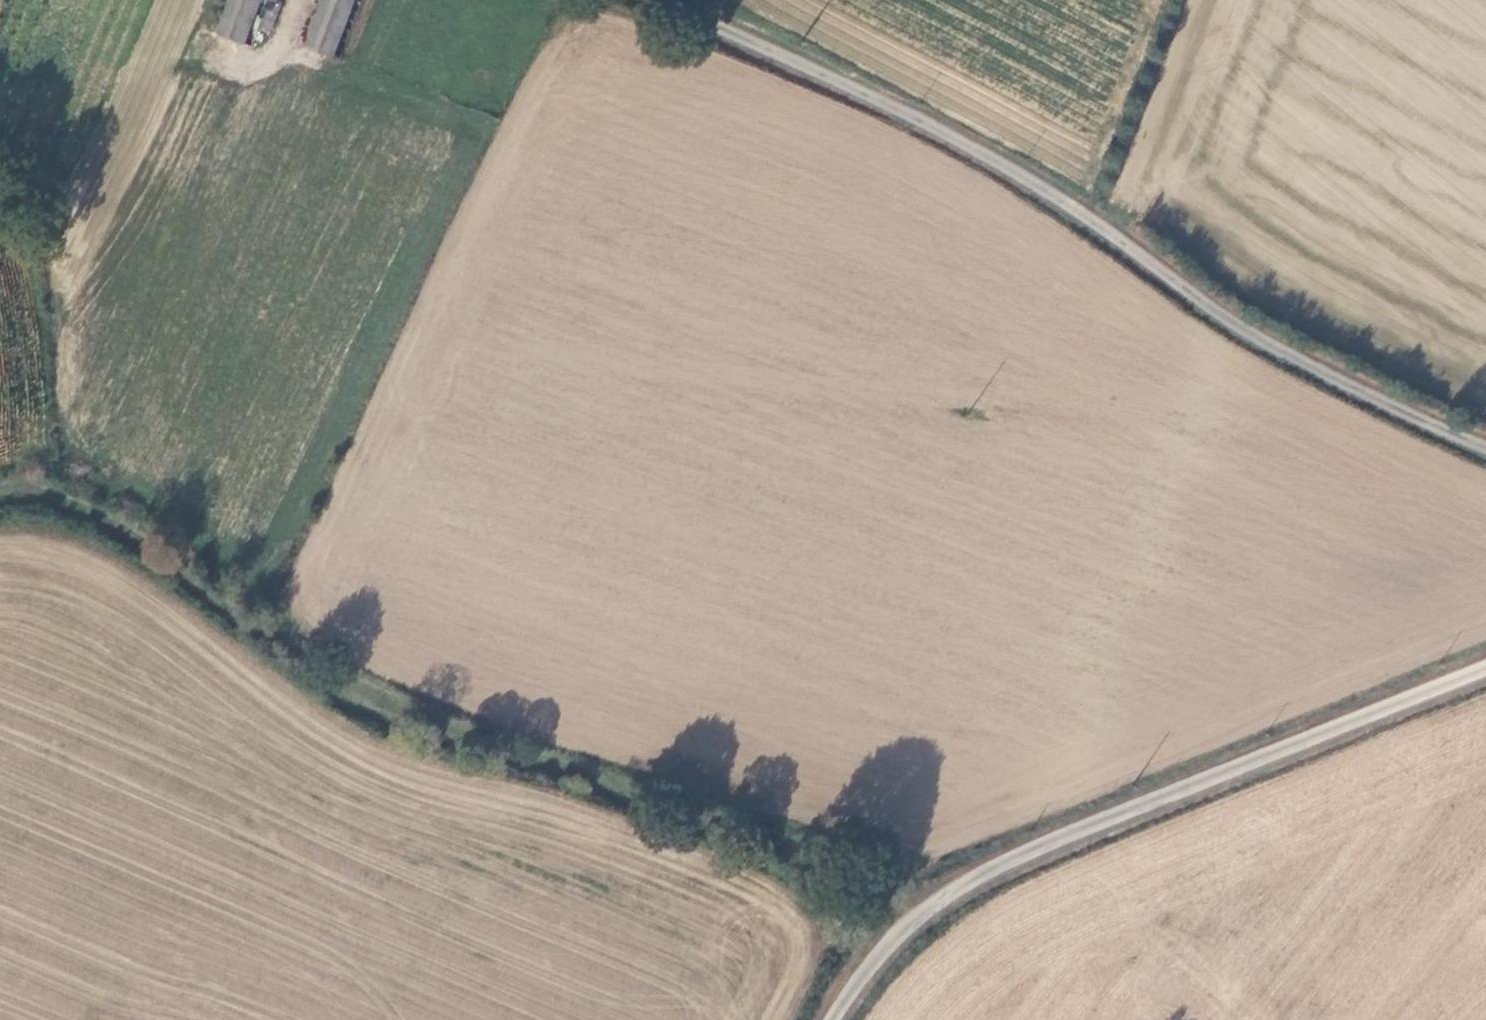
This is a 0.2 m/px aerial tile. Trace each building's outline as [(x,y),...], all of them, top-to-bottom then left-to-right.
[(212,33),(230,41),(249,47),(255,30),(266,0),(225,0),(212,33)] [(302,48),(333,61),(357,0),(321,0),(302,48)]
